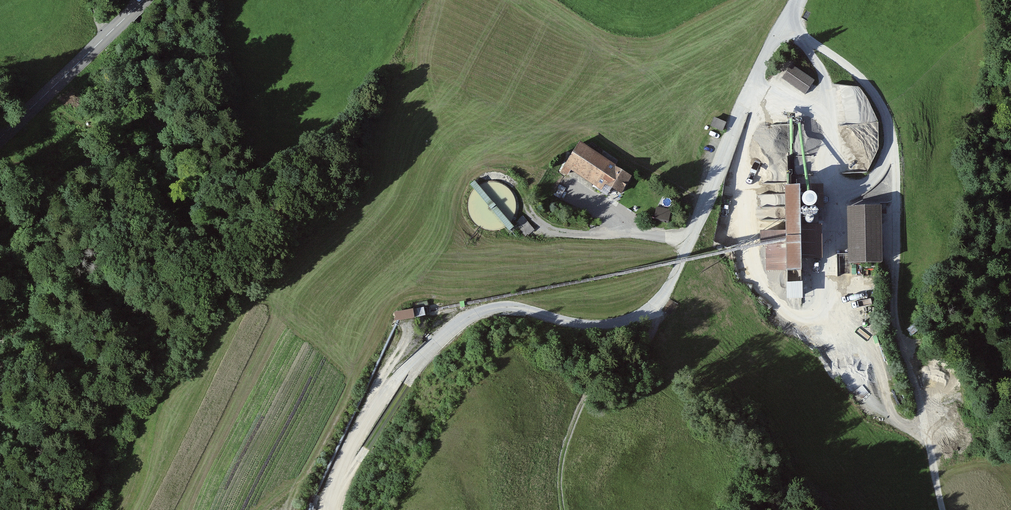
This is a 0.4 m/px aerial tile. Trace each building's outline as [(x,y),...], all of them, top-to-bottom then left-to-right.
[(782,78),(805,94),(815,80),(792,64),(782,78)] [(638,175),(585,142),(569,167),(608,191),(612,185),(626,194),(638,175)] [(785,184),(786,230),(760,230),(760,237),(760,246),(766,246),(766,271),(802,270),(802,258),(823,258),(822,224),(801,224),(801,208),(823,207),(823,184),(785,184)] [(847,206),(848,263),(883,262),(882,205),(847,206)] [(414,308),(396,311),(397,320),(415,317),(415,312),(414,308)]
